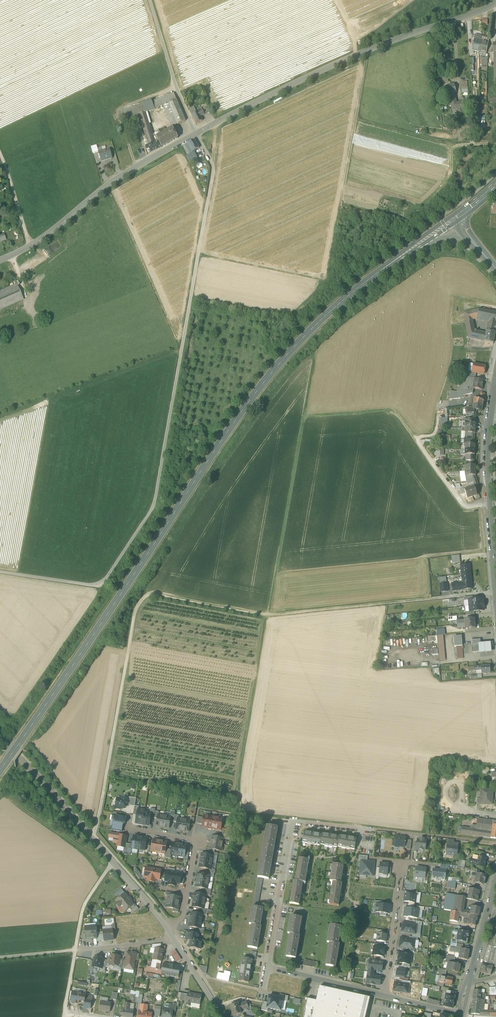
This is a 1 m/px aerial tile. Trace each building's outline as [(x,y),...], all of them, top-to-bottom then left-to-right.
[(479,51),(481,41),(475,39),(474,39),(472,50),(474,50),(479,51)] [(486,53),(488,42),(481,41),(479,51),(479,52),(486,53)] [(452,110),(453,115),(457,114),(457,113),(461,112),(460,109),(464,108),(463,101),(456,103),(454,93),(456,92),(454,84),(451,85),(446,86),(446,87),(448,94),(452,110)] [(154,109),(163,106),(168,104),(177,100),(174,93),(151,102),(154,109)] [(177,100),(168,104),(177,124),(185,121),(177,100)] [(147,112),(154,109),(151,102),(144,104),(147,112)] [(139,114),(147,112),(144,104),(121,111),(123,119),(139,114)] [(173,128),(177,124),(168,104),(163,106),(172,128),(173,127),(173,128)] [(189,109),(196,124),(202,121),(201,117),(205,115),(204,115),(203,111),(201,108),(197,110),(198,112),(196,113),(194,107),(189,109)] [(148,115),(147,112),(139,114),(141,121),(145,134),(148,145),(154,142),(155,142),(154,140),(152,135),(149,124),(151,123),(148,115)] [(157,138),(159,141),(162,147),(178,138),(173,128),(173,127),(172,128),(166,131),(156,137),(157,138)] [(155,133),(156,137),(166,131),(164,128),(155,133)] [(188,143),(192,152),(193,151),(199,148),(194,140),(188,143)] [(151,153),(162,147),(159,141),(155,143),(154,142),(148,145),(149,148),(151,153)] [(192,152),(188,143),(184,145),(190,154),(192,153),(194,152),(193,151),(192,152)] [(98,152),(101,161),(112,158),(109,149),(106,150),(103,151),(102,147),(98,149),(99,152),(98,152)] [(186,156),(190,164),(198,160),(194,152),(192,153),(190,154),(186,156)] [(23,299),(16,284),(0,291),(0,309),(23,299)] [(479,309),(470,311),(472,319),(477,318),(479,309)] [(479,309),(477,318),(488,320),(488,324),(495,326),(495,312),(479,309)] [(474,330),(472,319),(470,311),(464,312),(466,324),(465,324),(468,338),(469,338),(484,341),(486,333),(474,330)] [(484,341),(493,343),(495,332),(495,329),(487,328),(486,333),(484,341)] [(476,373),(484,374),(485,366),(474,364),(472,372),(476,373)] [(463,377),(461,386),(461,389),(458,389),(457,392),(450,391),(449,400),(463,398),(463,396),(471,394),(471,391),(464,389),(465,384),(468,385),(469,378),(463,377)] [(464,389),(471,391),(472,388),(473,388),(482,390),(483,380),(469,378),(468,385),(465,384),(464,389)] [(466,420),(466,428),(475,429),(475,423),(471,423),(471,420),(466,420)] [(474,486),(469,488),(472,497),(477,495),(476,490),(474,486)] [(460,566),(461,575),(470,574),(469,565),(460,566)] [(472,589),(470,574),(461,575),(462,578),(458,578),(458,582),(458,584),(452,584),(452,588),(452,590),(453,590),(453,591),(462,589),(462,590),(472,589)] [(440,584),(440,592),(448,591),(447,584),(440,584)] [(445,660),(443,635),(437,636),(438,643),(439,660),(445,660)] [(437,636),(428,636),(428,642),(434,642),(434,644),(438,643),(437,636)] [(453,637),(454,647),(456,646),(462,646),(461,636),(455,637),(453,637)] [(471,640),(472,653),(479,652),(480,652),(480,645),(480,644),(480,640),(471,640)] [(491,642),(478,643),(479,654),(492,653),(491,642)] [(481,673),(482,674),(490,673),(489,665),(481,666),(468,667),(468,671),(474,671),(476,671),(481,670),(481,673)] [(480,804),(492,805),(492,799),(491,799),(492,796),(493,796),(493,790),(481,789),(480,799),(480,804)] [(128,805),(135,806),(135,805),(136,798),(129,797),(128,800),(129,800),(128,805)] [(116,808),(120,809),(121,808),(123,809),(127,806),(128,805),(129,800),(128,800),(118,798),(117,799),(117,802),(116,802),(115,807),(116,808)] [(140,823),(143,824),(145,812),(145,810),(138,809),(137,815),(136,823),(140,824),(140,823)] [(150,813),(145,812),(143,824),(145,824),(146,825),(149,825),(150,817),(151,813),(150,813)] [(115,815),(114,821),(112,821),(111,826),(113,826),(113,827),(118,828),(121,828),(122,828),(123,823),(126,821),(126,818),(115,815)] [(159,827),(162,828),(164,816),(158,815),(157,819),(156,826),(159,827)] [(205,828),(208,828),(210,816),(204,815),(204,818),(202,825),(202,827),(205,827),(205,828)] [(170,817),(164,816),(162,828),(165,828),(168,828),(170,821),(170,817)] [(216,817),(210,816),(208,828),(211,828),(211,829),(214,829),(216,817)] [(217,829),(220,830),(222,819),(216,817),(214,829),(217,830),(217,829)] [(179,831),(182,831),(184,819),(178,818),(177,822),(176,830),(179,830),(179,831)] [(190,820),(184,819),(182,831),(185,832),(185,831),(188,832),(189,824),(190,820)] [(490,820),(477,819),(476,826),(476,829),(487,831),(488,822),(490,822),(490,821),(490,820)] [(495,839),(495,821),(493,821),(491,820),(490,820),(490,821),(491,821),(490,822),(488,822),(487,831),(491,831),(490,838),(495,839)] [(267,826),(264,843),(275,845),(278,828),(267,826)] [(476,829),(472,829),(472,832),(471,835),(471,836),(490,838),(491,831),(487,831),(476,829)] [(222,831),(221,835),(221,838),(223,838),(223,839),(230,840),(230,837),(231,833),(222,831)] [(337,847),(355,850),(356,839),(339,836),(339,837),(322,834),(322,835),(304,832),(302,843),(320,846),(320,845),(337,848),(337,847)] [(113,843),(117,843),(119,835),(120,834),(110,833),(109,837),(114,838),(114,842),(113,843)] [(126,837),(119,835),(117,843),(117,846),(124,847),(125,843),(126,837)] [(132,848),(138,849),(140,838),(137,837),(137,836),(134,836),(132,844),(132,848)] [(211,839),(210,843),(222,845),(223,839),(223,838),(221,838),(212,836),(212,840),(211,839)] [(404,847),(404,845),(405,840),(405,838),(395,836),(394,846),(395,846),(396,847),(399,847),(400,847),(404,847)] [(143,838),(140,838),(138,849),(145,850),(146,846),(147,838),(144,838),(143,838)] [(151,851),(158,852),(160,841),(157,841),(157,840),(153,839),(152,846),(151,851)] [(424,850),(425,850),(426,840),(424,840),(424,839),(420,839),(420,840),(418,839),(417,843),(417,849),(424,850)] [(163,842),(160,841),(158,852),(165,854),(166,849),(167,842),(163,841),(163,842)] [(171,855),(178,856),(180,845),(177,844),(177,843),(173,843),(172,850),(171,855)] [(221,851),(222,845),(210,843),(210,846),(210,849),(215,850),(221,851)] [(264,843),(261,860),(272,862),(275,845),(264,843)] [(446,854),(454,855),(454,854),(457,855),(458,844),(453,843),(453,846),(447,845),(446,854)] [(183,845),(180,845),(178,856),(184,857),(185,857),(185,852),(187,845),(183,845)] [(201,853),(200,860),(212,862),(213,856),(213,855),(208,855),(201,853)] [(477,860),(477,862),(476,866),(484,868),(486,858),(478,856),(477,860)] [(290,903),(299,905),(303,882),(304,883),(308,860),(299,858),(295,881),(294,881),(290,903)] [(211,869),(212,862),(200,860),(199,867),(206,868),(211,869)] [(269,879),(272,862),(261,860),(258,877),(269,879)] [(366,875),(373,876),(374,862),(367,861),(361,860),(361,861),(360,874),(360,873),(366,873),(366,875)] [(388,864),(380,863),(380,868),(379,873),(383,873),(383,874),(387,874),(388,869),(388,865),(388,864)] [(329,904),(338,906),(342,883),(341,883),(344,866),(333,864),(330,881),(333,882),(329,904)] [(416,867),(415,877),(425,878),(425,872),(426,868),(416,867)] [(148,881),(151,882),(154,869),(146,868),(146,869),(145,875),(144,877),(149,878),(148,881)] [(134,872),(140,879),(143,877),(142,875),(138,871),(138,872),(135,869),(134,872)] [(161,870),(154,869),(151,882),(155,882),(155,879),(159,880),(160,875),(161,870)] [(440,870),(433,869),(432,879),(436,880),(437,877),(441,878),(441,880),(445,880),(446,871),(440,870)] [(169,885),(172,885),(174,872),(167,871),(166,876),(165,881),(169,882),(169,885)] [(182,874),(174,872),(172,885),(175,886),(176,883),(180,884),(181,878),(182,874)] [(198,873),(197,880),(209,882),(210,875),(205,874),(198,873)] [(477,874),(477,875),(475,879),(475,882),(483,885),(484,881),(485,881),(486,876),(477,874)] [(253,905),(258,906),(263,879),(258,879),(253,905)] [(208,889),(209,882),(197,880),(196,887),(203,888),(207,889),(208,889)] [(123,891),(121,888),(114,894),(116,897),(119,895),(123,892),(123,891)] [(479,891),(470,889),(469,894),(468,899),(477,901),(478,895),(479,891)] [(194,897),(194,900),(205,902),(206,895),(202,894),(195,893),(194,897)] [(124,910),(125,911),(129,908),(133,904),(131,902),(132,900),(130,897),(128,897),(125,894),(121,897),(116,901),(118,903),(117,903),(117,905),(118,906),(120,906),(121,906),(124,910)] [(404,901),(409,902),(415,903),(415,901),(416,901),(416,897),(415,897),(416,895),(410,894),(405,894),(404,901)] [(451,911),(453,911),(456,895),(446,894),(444,910),(451,911)] [(466,897),(456,895),(453,911),(459,912),(463,913),(464,910),(466,897)] [(204,908),(205,902),(194,900),(193,903),(192,907),(199,908),(204,909),(204,908)] [(178,906),(178,903),(167,901),(166,907),(173,908),(178,909),(179,906),(178,906)] [(129,908),(133,913),(134,912),(139,909),(134,903),(133,904),(129,908)] [(389,914),(390,906),(382,905),(377,904),(375,912),(380,912),(386,913),(389,914)] [(472,906),(471,911),(470,914),(478,916),(480,908),(472,906)] [(249,924),(252,924),(260,926),(264,909),(252,907),(249,924)] [(405,908),(404,916),(406,917),(409,917),(418,918),(419,909),(416,909),(405,908)] [(457,922),(459,916),(459,912),(453,911),(451,911),(450,921),(457,922)] [(191,917),(190,920),(202,922),(203,915),(198,914),(191,913),(191,917)] [(476,926),(478,916),(470,914),(469,918),(468,924),(476,926)] [(288,933),(290,934),(299,935),(302,918),(291,916),(288,933)] [(381,919),(375,918),(374,926),(388,928),(389,920),(381,919)] [(201,928),(202,922),(190,920),(190,923),(189,922),(189,926),(196,928),(201,929),(201,928)] [(403,922),(402,932),(412,933),(415,934),(416,933),(417,925),(417,924),(416,924),(403,922)] [(262,926),(260,926),(252,924),(248,947),(257,949),(262,926)] [(487,945),(491,946),(495,947),(495,924),(493,924),(487,945)] [(327,942),(330,943),(338,944),(341,927),(330,925),(327,942)] [(104,935),(104,941),(113,940),(113,934),(112,930),(103,931),(104,935)] [(458,930),(458,931),(457,940),(463,941),(465,942),(466,937),(467,937),(468,937),(469,932),(467,932),(458,930)] [(187,939),(190,940),(202,942),(198,941),(200,935),(200,934),(195,933),(188,932),(187,939)] [(383,934),(377,933),(377,934),(376,939),(376,941),(386,942),(387,934),(383,934)] [(299,935),(290,934),(286,956),(295,958),(299,935)] [(409,939),(401,938),(400,947),(409,948),(413,949),(415,940),(409,939)] [(201,949),(202,942),(190,940),(189,947),(201,949)] [(339,944),(338,944),(330,943),(326,965),(335,967),(339,944)] [(482,964),(487,965),(488,962),(488,961),(491,946),(487,945),(482,964)] [(374,946),(373,955),(383,956),(385,948),(383,948),(374,946)] [(491,946),(488,961),(488,962),(487,965),(493,967),(493,965),(495,965),(495,947),(491,946)] [(156,960),(161,961),(164,950),(160,949),(155,948),(155,949),(154,954),(153,959),(156,960)] [(461,949),(460,954),(459,958),(459,959),(467,960),(469,950),(461,949)] [(170,953),(177,963),(181,960),(175,950),(170,953)] [(125,966),(124,968),(134,968),(135,959),(136,954),(136,953),(132,952),(132,953),(127,952),(126,959),(125,966)] [(401,953),(399,953),(399,956),(398,956),(398,959),(398,963),(404,963),(410,964),(411,954),(410,954),(401,953)] [(93,967),(97,968),(98,967),(102,968),(103,967),(104,960),(100,955),(98,957),(96,957),(94,958),(93,961),(92,967),(93,967)] [(118,966),(119,960),(120,956),(111,955),(110,958),(109,964),(110,966),(113,966),(114,965),(118,966)] [(239,981),(248,983),(252,960),(250,960),(243,958),(239,981)] [(303,966),(316,969),(317,963),(304,960),(303,966)] [(369,961),(368,969),(368,972),(374,973),(374,970),(382,971),(383,962),(369,961)] [(165,975),(175,977),(175,976),(179,976),(179,971),(180,966),(164,963),(162,973),(165,974),(165,975)] [(447,971),(458,973),(460,965),(454,964),(450,963),(449,967),(447,967),(447,970),(447,971)] [(480,972),(491,975),(492,971),(493,967),(487,965),(482,964),(480,972)] [(396,977),(399,977),(404,978),(405,970),(397,969),(396,977)] [(367,975),(367,979),(366,983),(380,985),(381,977),(373,976),(374,973),(368,972),(367,975)] [(445,977),(444,983),(452,985),(453,978),(445,977)] [(213,984),(216,990),(225,985),(223,983),(217,981),(213,984)] [(409,984),(401,983),(395,983),(394,991),(400,992),(399,992),(408,993),(409,984)] [(224,999),(230,995),(234,993),(231,988),(231,986),(227,986),(226,987),(225,985),(216,990),(222,999),(224,997),(224,999)] [(364,1016),(359,1016),(361,1007),(364,996),(320,986),(316,1000),(307,998),(304,1010),(305,1010),(303,1016),(364,1016)] [(473,998),(483,1000),(484,996),(484,994),(481,993),(481,991),(474,990),(473,998)] [(450,991),(449,995),(446,994),(443,1007),(446,1007),(446,1008),(449,1008),(452,1009),(455,996),(456,992),(451,991),(451,992),(450,991)] [(79,1000),(85,1000),(85,995),(86,994),(84,993),(74,992),(73,992),(71,1002),(74,1002),(75,1003),(77,1003),(78,1003),(79,1003),(79,1000)] [(188,994),(186,1005),(199,1008),(199,1005),(200,1005),(201,1000),(201,999),(202,995),(197,994),(196,996),(188,994)] [(268,1002),(267,1008),(268,1008),(281,1010),(282,1001),(283,998),(279,997),(269,996),(268,1002)] [(364,996),(361,1007),(366,1008),(364,1016),(366,1016),(371,998),(364,996)] [(90,1008),(92,1000),(89,999),(89,1000),(85,1000),(83,1008),(87,1008),(90,1008)] [(106,1011),(110,1012),(111,1003),(108,1002),(100,1001),(99,1009),(106,1011)] [(231,1010),(239,1007),(239,1004),(238,1003),(235,1003),(235,1002),(232,1003),(232,1004),(230,1005),(231,1010)] [(484,1008),(484,1004),(472,1003),(471,1010),(471,1014),(482,1014),(484,1015),(488,1015),(488,1011),(484,1011),(484,1008)] [(141,1004),(139,1004),(139,1011),(138,1016),(152,1016),(153,1012),(147,1012),(148,1005),(141,1004)] [(233,1016),(241,1013),(241,1011),(239,1007),(231,1010),(233,1016)] [(172,1013),(172,1011),(173,1009),(171,1009),(164,1008),(163,1016),(171,1016),(172,1013)]
